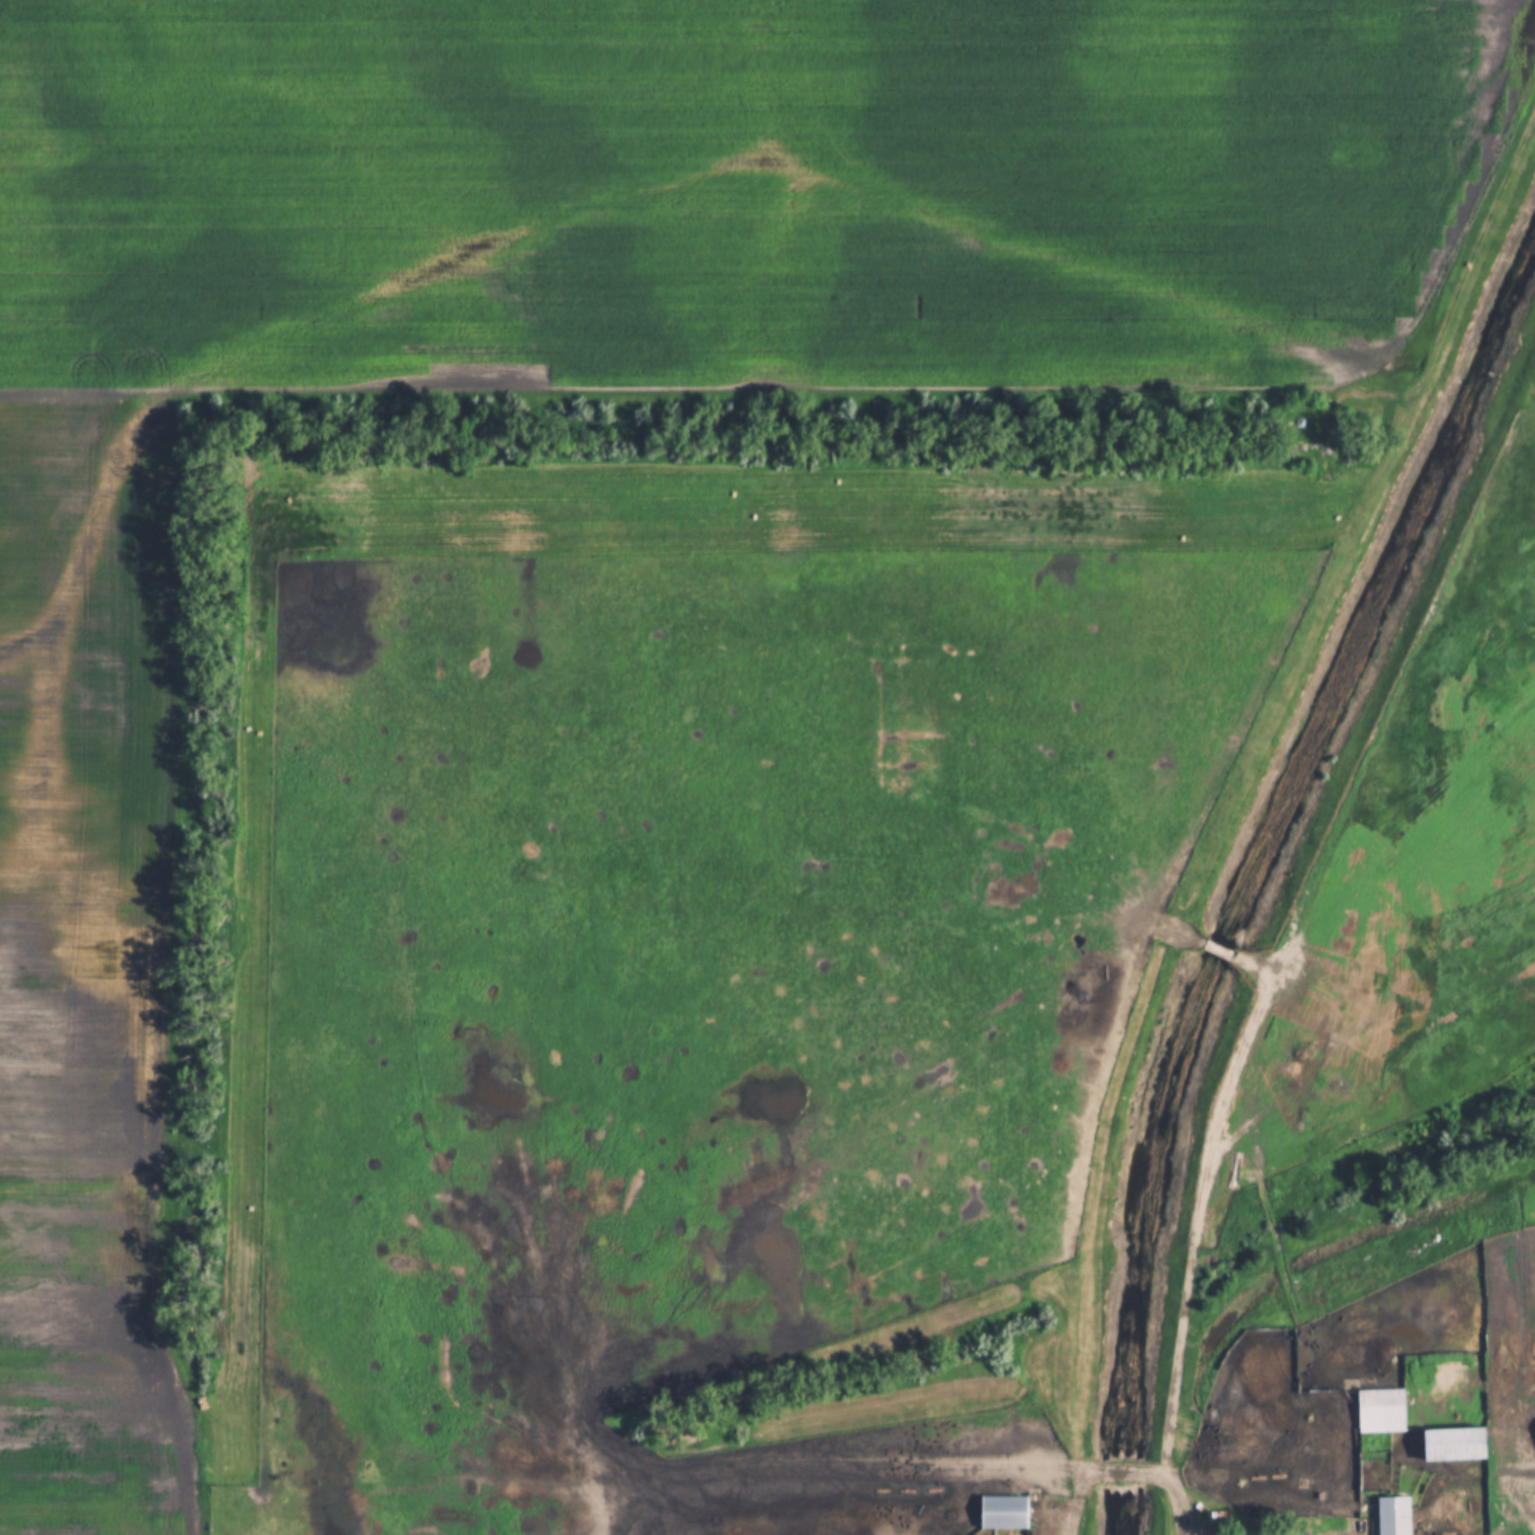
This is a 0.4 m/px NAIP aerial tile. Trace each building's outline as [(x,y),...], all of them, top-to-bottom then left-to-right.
[(1358,1390),(1358,1433),(1404,1433),(1404,1390),(1358,1390)] [(1486,1460),(1485,1428),(1423,1430),(1424,1462),(1486,1460)] [(1031,1490),(1029,1526),(976,1524),(978,1488),(1031,1490)] [(1410,1498),(1379,1498),(1379,1534),(1410,1534),(1410,1498)]
